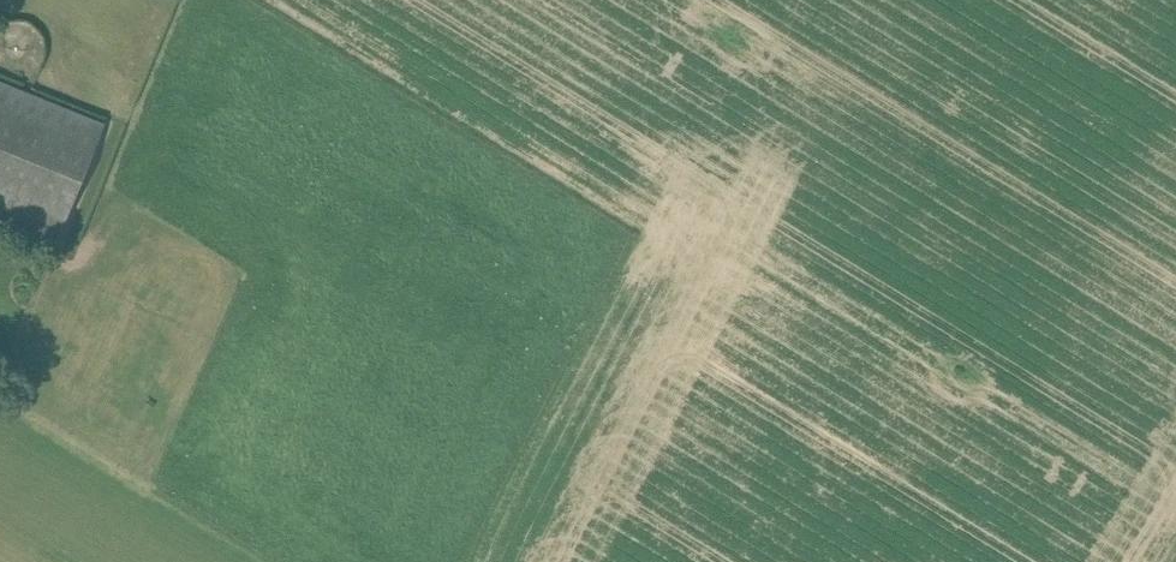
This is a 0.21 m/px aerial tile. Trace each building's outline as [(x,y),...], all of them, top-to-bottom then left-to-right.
[(59,235),(104,123),(0,81),(0,211),(59,235)]
